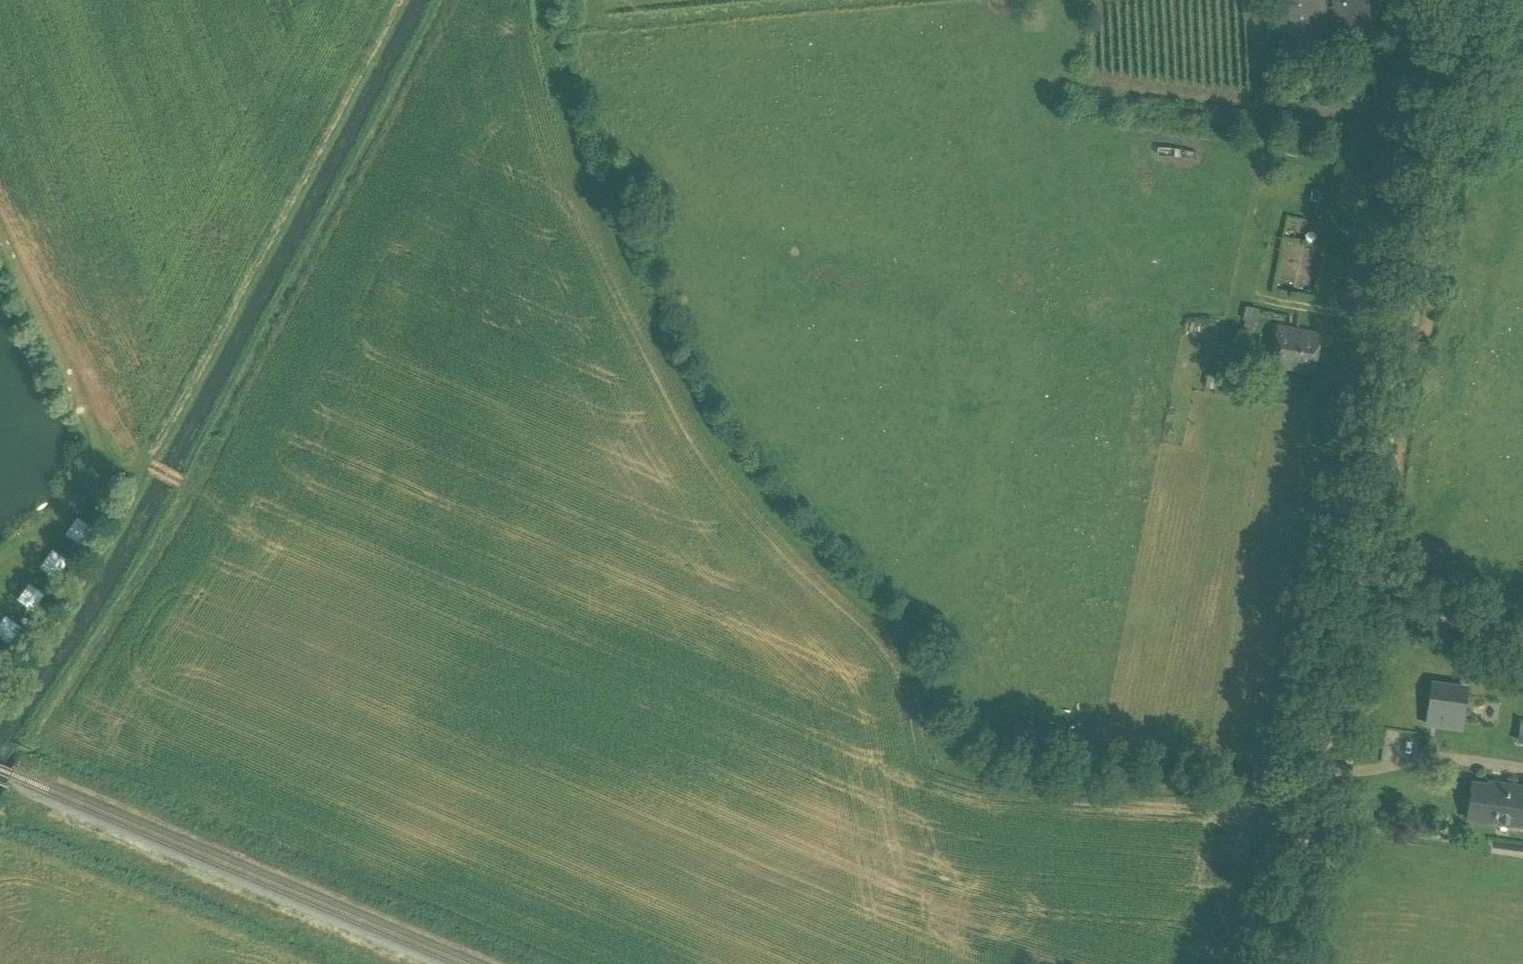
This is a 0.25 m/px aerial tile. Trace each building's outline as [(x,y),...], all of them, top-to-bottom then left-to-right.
[(1331,58),(1324,0),(1271,0),(1280,64),(1331,58)] [(1390,30),(1385,0),(1333,0),(1338,37),(1390,30)] [(1315,374),(1322,333),(1278,325),(1271,367),(1315,374)] [(1468,684),(1431,679),(1424,726),(1462,731),(1468,684)] [(1473,783),(1468,819),(1522,827),(1522,787),(1506,785),(1506,787),(1473,783)]
